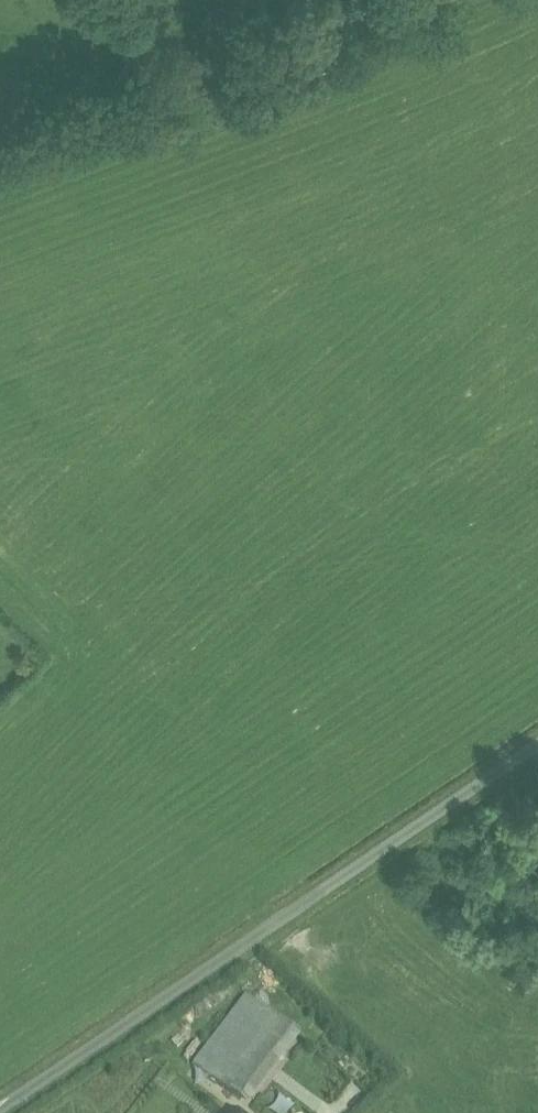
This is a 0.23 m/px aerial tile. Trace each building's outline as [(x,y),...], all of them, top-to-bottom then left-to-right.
[(301,1036),(245,994),(192,1064),(248,1106),(301,1036)]
